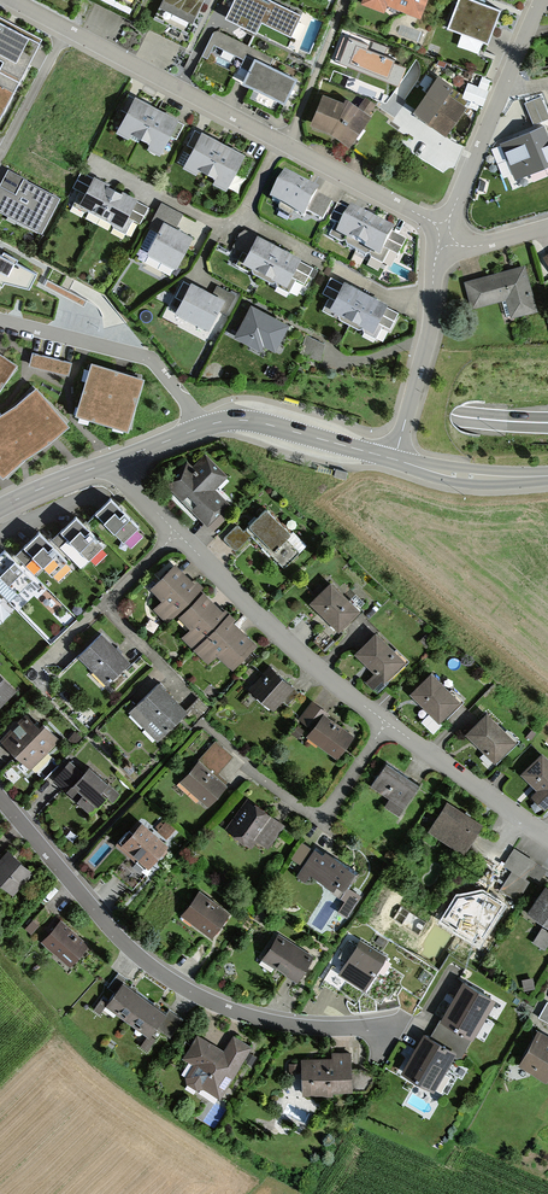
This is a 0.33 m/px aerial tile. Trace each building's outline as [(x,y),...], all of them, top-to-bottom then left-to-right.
[(161,3),(191,19),(196,10),(201,0),(163,0),(161,3)] [(276,0),(233,0),(226,13),(256,28),(262,17),(292,33),(302,13),(276,0)] [(383,8),(385,2),(420,14),(425,0),(362,0),(362,1),(383,8)] [(448,24),(487,39),(499,6),(484,0),(457,0),(448,24)] [(0,20),(0,118),(40,41),(9,24),(0,20)] [(290,91),(298,76),(254,54),(257,49),(219,30),(214,31),(201,56),(234,72),(239,63),(248,68),(242,80),(285,101),(290,91)] [(369,45),(349,37),(339,64),(399,86),(406,68),(393,63),(394,60),(367,50),(369,45)] [(428,122),(446,134),(466,104),(448,91),(454,83),(438,72),(414,107),(429,117),(426,120),(428,122)] [(487,90),(468,82),(462,96),(482,104),(487,90)] [(359,105),(346,96),(345,99),(322,89),(310,121),(330,129),(333,132),(348,143),(370,113),(367,111),(374,102),(366,96),(359,105)] [(148,103),(128,93),(121,107),(126,110),(115,131),(129,138),(132,132),(149,140),(146,146),(160,153),(169,135),(176,139),(185,122),(166,112),(148,103)] [(541,95),(524,102),(533,123),(547,117),(547,111),(541,95)] [(500,138),(515,174),(536,166),(547,161),(547,130),(544,120),(500,138)] [(215,138),(196,129),(188,143),(192,145),(183,165),(198,172),(201,167),(216,175),(213,181),(227,188),(236,170),(244,173),(252,157),(233,147),(215,138)] [(41,230),(59,197),(9,168),(0,183),(0,207),(41,230)] [(304,216),(307,211),(323,219),(332,201),(316,192),(318,188),(311,184),(284,170),(269,197),(304,216)] [(140,222),(149,206),(135,199),(137,195),(125,189),(108,180),(94,173),(92,177),(81,171),(73,186),(79,189),(72,203),(85,210),(88,209),(112,222),(113,225),(125,232),(133,218),(140,222)] [(183,212),(162,201),(150,223),(158,227),(147,249),(176,264),(192,234),(182,229),(176,226),(183,212)] [(329,235),(383,264),(390,252),(397,256),(406,239),(380,225),(364,217),(338,203),(329,219),(335,223),(329,235)] [(236,263),(289,291),(296,277),(304,282),(313,266),(287,252),(270,244),(243,230),(235,245),(243,249),(236,263)] [(2,287),(5,281),(28,288),(35,273),(15,264),(17,260),(4,253),(2,256),(0,254),(0,286),(2,287)] [(512,268),(464,281),(472,309),(506,299),(510,315),(536,307),(524,264),(512,268)] [(357,290),(331,276),(323,291),(329,295),(322,308),(377,337),(384,325),(390,328),(399,312),(373,299),(357,290)] [(219,308),(225,312),(235,294),(217,284),(214,291),(205,286),(192,279),(190,283),(185,281),(177,294),(182,296),(176,307),(210,325),(219,308)] [(45,286),(84,307),(87,301),(47,281),(45,286)] [(278,316),(252,302),(235,334),(260,347),(263,341),(274,347),(288,322),(278,316)] [(325,342),(306,334),(300,353),(320,359),(325,342)] [(32,350),(28,362),(68,373),(72,361),(32,350)] [(0,355),(0,390),(17,366),(0,355)] [(120,367),(91,359),(75,411),(128,427),(144,374),(120,367)] [(36,388),(16,406),(0,416),(0,472),(3,476),(18,465),(52,441),(70,427),(36,388)] [(177,495),(206,524),(227,504),(213,490),(227,475),(205,452),(193,464),(188,458),(164,482),(177,495)] [(138,523),(111,495),(101,504),(94,511),(122,539),(138,523)] [(283,566),(299,551),(285,537),(291,532),(266,507),(242,530),(236,524),(223,537),(236,550),(252,534),(283,566)] [(103,541),(76,513),(67,521),(61,528),(88,556),(103,541)] [(67,556),(39,528),(31,537),(24,544),(52,572),(67,556)] [(5,545),(0,551),(0,572),(19,591),(35,575),(5,545)] [(166,619),(199,588),(175,563),(151,586),(163,598),(154,607),(166,619)] [(338,629),(360,607),(331,578),(308,601),(338,629)] [(193,647),(227,614),(203,589),(178,613),(190,626),(181,634),(193,647)] [(227,614),(193,647),(206,661),(216,651),(231,667),(256,644),(227,614)] [(384,681),(406,658),(376,628),(353,652),(373,672),(365,680),(373,688),(382,679),(384,681)] [(130,660),(101,631),(77,655),(106,684),(130,660)] [(281,675),(270,665),(250,688),(274,710),(282,700),(287,705),(299,691),(281,675)] [(439,722),(461,699),(431,669),(409,692),(439,722)] [(0,673),(0,703),(15,688),(2,676),(0,673)] [(185,713),(158,684),(129,712),(156,741),(185,713)] [(306,736),(336,758),(354,734),(331,717),(333,714),(312,699),(299,717),(312,727),(306,736)] [(494,760),(516,739),(486,710),(465,731),(494,760)] [(10,727),(1,736),(30,768),(61,739),(43,721),(39,725),(27,712),(10,727)] [(74,730),(68,737),(75,743),(81,736),(74,730)] [(216,740),(179,781),(206,805),(225,785),(214,775),(232,755),(216,740)] [(547,804),(547,758),(542,752),(522,773),(537,788),(532,794),(545,807),(547,804)] [(55,778),(91,811),(106,794),(112,799),(119,793),(89,766),(83,773),(70,761),(55,778)] [(399,813),(419,783),(387,762),(371,786),(390,799),(386,804),(399,813)] [(248,796),(225,828),(252,847),(256,840),(268,849),(287,823),(262,806),(248,796)] [(463,851),(481,822),(447,801),(429,830),(463,851)] [(162,850),(169,842),(165,839),(175,828),(167,820),(157,832),(142,818),(132,830),(129,828),(116,842),(146,868),(162,850)] [(350,887),(361,870),(325,848),(322,853),(302,840),(290,858),(301,865),(296,874),(305,880),(310,873),(332,887),(330,890),(343,899),(335,910),(347,918),(363,895),(350,887)] [(536,861),(514,847),(503,864),(512,869),(500,889),(517,900),(529,881),(525,878),(528,873),(538,880),(545,869),(535,862),(536,861)] [(8,849),(2,854),(0,852),(0,879),(13,892),(32,871),(16,857),(8,849)] [(546,882),(527,910),(547,924),(547,883),(546,882)] [(182,914),(211,936),(219,924),(229,912),(199,890),(182,914)] [(459,892),(442,921),(476,942),(493,914),(459,892)] [(52,912),(45,905),(32,919),(39,925),(52,912)] [(389,921),(415,937),(425,922),(399,906),(389,921)] [(88,944),(60,918),(41,940),(69,965),(88,944)] [(542,926),(532,941),(544,949),(547,943),(547,930),(542,926)] [(296,979),(312,954),(278,933),(262,957),(296,979)] [(357,942),(338,973),(365,990),(384,959),(366,948),(357,942)] [(132,986),(123,980),(125,977),(118,973),(108,987),(115,992),(107,1004),(101,999),(94,1008),(99,1012),(104,1004),(147,1035),(140,1045),(148,1051),(157,1039),(151,1035),(156,1027),(169,1037),(183,1017),(169,1007),(166,1011),(159,1006),(132,986)] [(523,990),(535,988),(533,977),(521,979),(523,990)] [(452,1000),(442,1018),(473,1036),(495,998),(464,980),(452,1000)] [(547,1001),(538,1016),(547,1022),(547,1001)] [(537,1029),(519,1065),(532,1072),(547,1080),(547,1079),(547,1034),(537,1029)] [(413,1052),(403,1070),(435,1088),(456,1050),(424,1032),(413,1052)] [(194,1063),(185,1077),(188,1084),(195,1089),(202,1087),(219,1098),(250,1046),(233,1036),(225,1050),(197,1033),(182,1056),(194,1063)] [(332,1057),(302,1058),(302,1063),(289,1063),(289,1072),(303,1071),(303,1094),(333,1093),(333,1089),(351,1088),(350,1051),(332,1051),(332,1057)]
